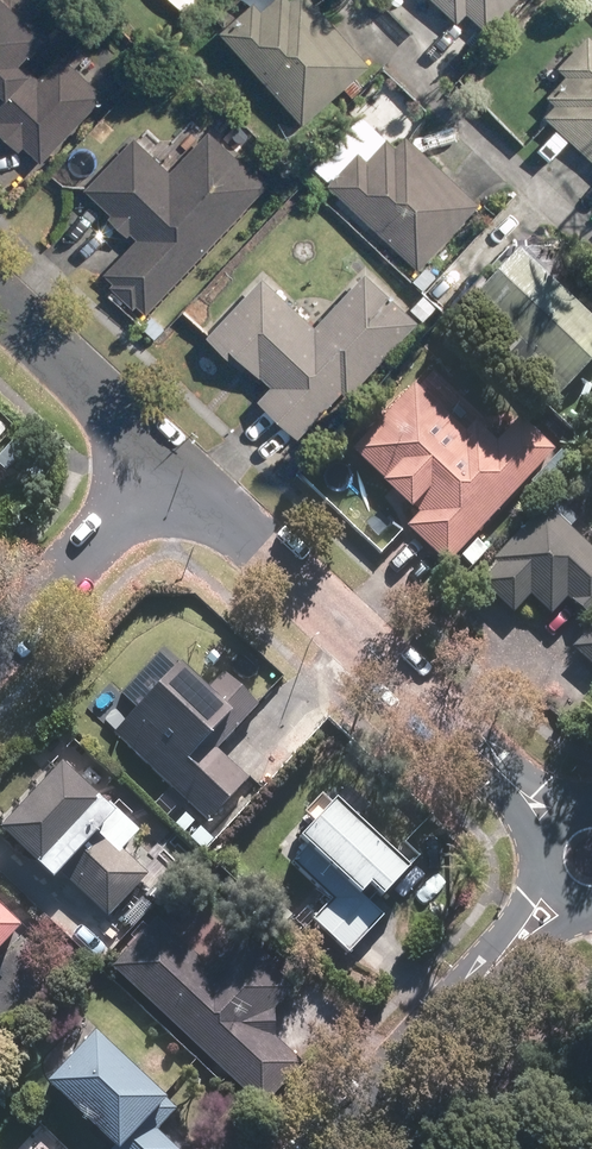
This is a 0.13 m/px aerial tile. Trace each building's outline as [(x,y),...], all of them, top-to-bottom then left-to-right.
[(2,107),(0,109),(0,144),(14,157),(22,148),(40,166),(105,98),(40,37),(56,21),(34,0),(0,0),(0,105),(2,107)] [(182,19),(199,0),(160,0),(182,19)] [(303,0),(290,0),(289,1),(288,0),(247,0),(211,35),(300,127),(365,65),(303,0)] [(455,24),(463,15),(481,32),(510,0),(428,0),(455,24)] [(556,105),(543,118),(591,164),(591,43),(584,35),(553,68),(564,79),(547,96),(556,105)] [(332,157),(343,167),(323,189),(415,273),(476,207),(401,138),(393,146),(380,134),(362,117),(341,140),(344,144),(332,157)] [(80,196),(133,244),(102,278),(145,318),(264,189),(223,151),(204,133),(171,169),(136,136),(80,196)] [(561,391),(591,358),(591,325),(514,251),(466,303),(503,337),(489,352),(547,406),(561,391)] [(345,400),(418,326),(364,273),(313,325),(263,276),(199,341),(229,370),(236,363),(264,391),(254,401),(292,439),(338,393),(345,400)] [(374,487),(411,522),(405,528),(444,565),(550,454),(511,417),(492,438),(453,400),(440,414),(410,386),(347,451),(379,481),(374,487)] [(493,567),(477,584),(510,616),(528,597),(548,616),(564,600),(591,626),(570,648),(591,669),(591,558),(549,517),(539,507),(487,562),(493,567)] [(246,781),(215,751),(256,707),(223,675),(203,696),(174,668),(141,702),(108,736),(202,826),(246,781)] [(0,823),(0,847),(42,886),(54,874),(104,920),(143,877),(118,853),(135,833),(105,804),(96,815),(50,771),(0,823)] [(396,876),(324,808),(289,845),(338,890),(308,922),(344,956),(378,919),(366,908),(396,876)] [(152,920),(107,968),(257,1109),(299,1064),(270,1039),(269,1026),(269,1011),(289,990),(248,951),(219,982),(152,920)] [(11,933),(0,923),(0,945),(11,933)] [(37,1089),(102,1148),(171,1148),(152,1131),(168,1114),(85,1038),(37,1089)]
